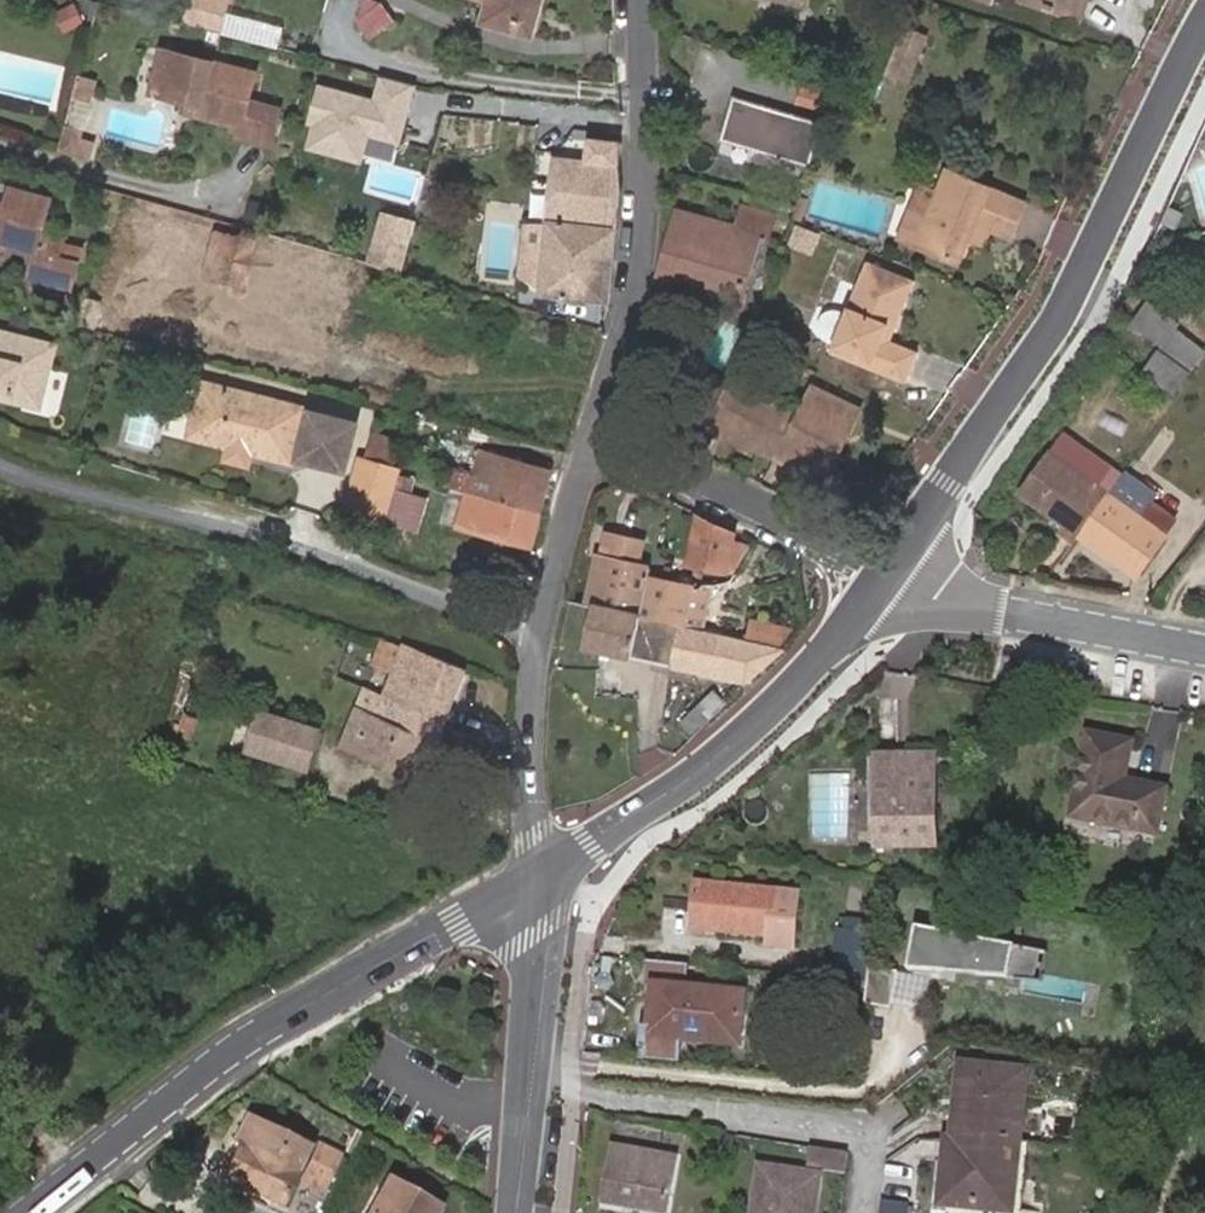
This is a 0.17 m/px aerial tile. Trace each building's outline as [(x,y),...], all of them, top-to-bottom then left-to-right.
[(182,22),(223,32),(232,0),(189,0),(182,22)] [(540,0),(488,0),(489,0),(483,22),(530,35),(540,0)] [(1068,16),(1074,0),(1023,0),(1068,16)] [(1068,16),(1081,20),(1088,0),(1074,0),(1068,16)] [(905,79),(924,34),(904,26),(885,71),(905,79)] [(205,108),(203,116),(244,127),(251,100),(258,74),(216,65),(217,62),(163,48),(151,94),(189,104),(205,108)] [(405,142),(421,81),(380,70),(374,92),(321,78),(304,143),(366,160),(373,133),(405,142)] [(91,101),(97,82),(78,77),(73,96),(91,101)] [(828,96),(804,89),(799,103),(823,111),(828,96)] [(824,124),(735,98),(723,141),(811,166),(824,124)] [(281,108),(251,100),(244,127),(238,136),(272,145),(281,108)] [(187,112),(203,116),(205,108),(189,104),(187,112)] [(79,129),(65,125),(58,149),(88,157),(92,142),(77,138),(79,129)] [(616,227),(619,142),(588,139),(586,160),(554,155),(547,221),(616,227)] [(1012,238),(1026,202),(950,172),(938,201),(931,219),(924,216),(912,211),(900,240),(959,265),(970,241),(985,247),(991,230),(1012,238)] [(46,197),(6,186),(2,203),(0,202),(0,239),(31,248),(24,275),(64,287),(73,259),(54,253),(58,239),(36,232),(46,197)] [(931,219),(938,201),(931,198),(924,216),(931,219)] [(777,283),(785,254),(760,247),(762,240),(770,242),(777,218),(743,209),(738,228),(681,213),(663,281),(694,289),(693,295),(713,301),(714,295),(745,303),(752,276),(777,283)] [(608,301),(616,227),(547,221),(546,227),(542,270),(541,279),(539,294),(608,301)] [(542,270),(546,227),(525,225),(520,277),(541,279),(542,270)] [(811,246),(816,235),(797,228),(793,238),(811,246)] [(244,286),(257,241),(218,230),(205,276),(244,286)] [(376,240),(370,263),(399,271),(405,248),(376,240)] [(889,322),(897,326),(915,283),(870,264),(849,315),(837,345),(834,352),(905,383),(919,352),(890,341),(882,338),(889,322)] [(30,290),(19,287),(13,311),(24,313),(30,290)] [(1164,346),(1179,325),(1148,303),(1133,324),(1164,346)] [(825,339),(837,345),(849,315),(843,313),(830,311),(825,314),(818,327),(820,333),(825,339)] [(890,341),(897,326),(889,322),(882,338),(890,341)] [(1204,353),(1204,348),(1178,327),(1165,345),(1195,367),(1204,353)] [(14,394),(12,401),(40,408),(42,401),(55,346),(0,332),(0,391),(14,394)] [(1161,351),(1145,371),(1175,393),(1190,372),(1161,351)] [(726,390),(732,378),(715,370),(709,382),(726,390)] [(775,457),(799,411),(732,378),(726,390),(709,424),(707,428),(740,445),(742,441),(758,448),(775,457)] [(301,426),(305,407),(204,381),(190,435),(292,462),(298,435),(307,438),(303,455),(345,466),(356,423),(313,413),(309,428),(301,426)] [(812,385),(799,411),(775,457),(826,482),(842,450),(830,445),(851,404),(812,385)] [(862,410),(851,404),(830,445),(842,450),(862,410)] [(396,466),(403,439),(375,431),(368,456),(396,466)] [(1059,531),(1073,542),(1079,534),(1125,472),(1104,458),(1102,460),(1065,434),(1054,449),(1052,447),(1019,490),(1065,523),(1059,531)] [(457,440),(452,462),(446,486),(468,492),(480,450),(481,446),(457,440)] [(754,456),(758,448),(742,441),(740,445),(738,448),(754,456)] [(468,492),(541,512),(553,472),(480,450),(468,492)] [(386,518),(399,472),(361,461),(348,508),(386,518)] [(1161,494),(1126,469),(1125,472),(1079,534),(1138,578),(1171,535),(1168,533),(1179,518),(1156,502),(1161,494)] [(412,492),(415,479),(402,474),(399,488),(412,492)] [(532,547),(541,512),(468,492),(458,527),(532,547)] [(736,529),(699,511),(688,562),(727,571),(736,529)] [(594,605),(684,625),(692,588),(650,580),(653,567),(639,564),(645,540),(611,533),(605,556),(603,565),(594,605)] [(597,555),(595,564),(603,565),(605,556),(597,555)] [(587,603),(594,605),(603,565),(595,564),(587,603)] [(692,588),(684,625),(704,629),(713,586),(702,586),(696,588),(692,588)] [(746,682),(784,645),(750,638),(704,629),(684,625),(594,605),(584,646),(746,682)] [(750,638),(784,645),(799,632),(753,622),(750,638)] [(467,669),(406,643),(403,648),(387,641),(378,661),(396,668),(384,697),(444,722),(467,669)] [(366,689),(348,734),(344,745),(421,778),(444,722),(384,697),(366,689)] [(713,691),(681,723),(690,733),(723,701),(713,691)] [(321,730),(260,712),(248,750),(309,770),(321,730)] [(1132,745),(1090,737),(1073,820),(1159,836),(1166,792),(1124,783),(1132,745)] [(934,758),(878,758),(878,851),(936,851),(934,758)] [(799,896),(699,886),(694,930),(772,938),(771,947),(792,949),(799,896)] [(1040,983),(1045,952),(918,930),(911,973),(1040,983)] [(872,970),(876,936),(839,931),(833,982),(870,986),(872,970)] [(691,967),(649,962),(646,987),(657,988),(653,1030),(645,1029),(641,1061),(684,1066),(686,1042),(739,1048),(744,996),(689,990),(691,967)] [(893,1014),(900,975),(872,970),(870,986),(867,1010),(868,1010),(893,1014)] [(1027,1074),(964,1067),(956,1142),(949,1141),(941,1206),(1007,1212),(1011,1212),(1027,1074)] [(304,1145),(247,1117),(236,1140),(241,1142),(226,1176),(279,1201),(304,1145)] [(755,1140),(738,1137),(736,1153),(752,1156),(755,1140)] [(340,1154),(319,1144),(302,1178),(323,1187),(340,1154)] [(619,1149),(608,1205),(654,1212),(665,1212),(675,1159),(619,1149)] [(849,1173),(851,1155),(815,1149),(812,1167),(849,1173)] [(759,1165),(751,1212),(815,1212),(820,1174),(759,1165)] [(388,1181),(370,1212),(431,1212),(435,1206),(388,1181)]
